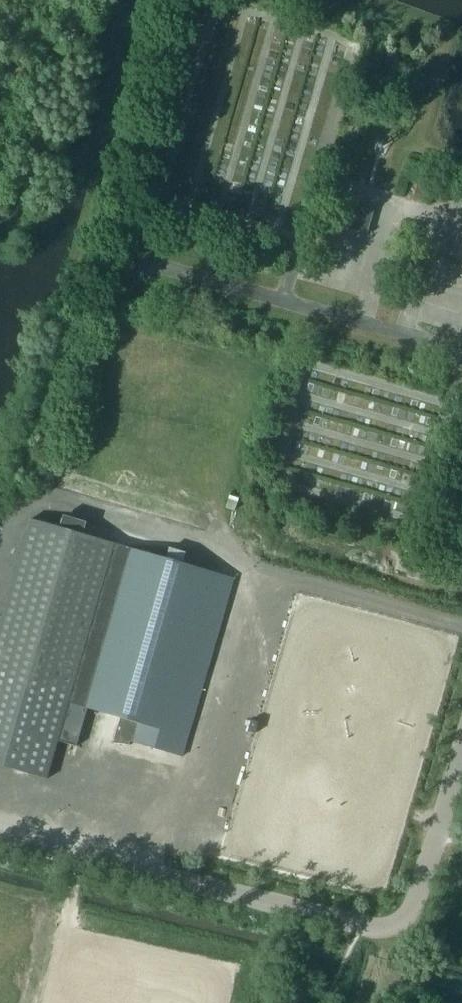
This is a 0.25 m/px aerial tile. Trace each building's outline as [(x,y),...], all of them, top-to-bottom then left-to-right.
[(30,520),(0,623),(0,768),(45,781),(56,742),(75,748),(86,709),(120,719),(113,743),(111,743),(129,746),(130,742),(181,757),(182,756),(181,756),(233,578),(182,564),(185,554),(168,550),(166,559),(84,535),(88,522),(64,515),(61,529),(30,520)]
